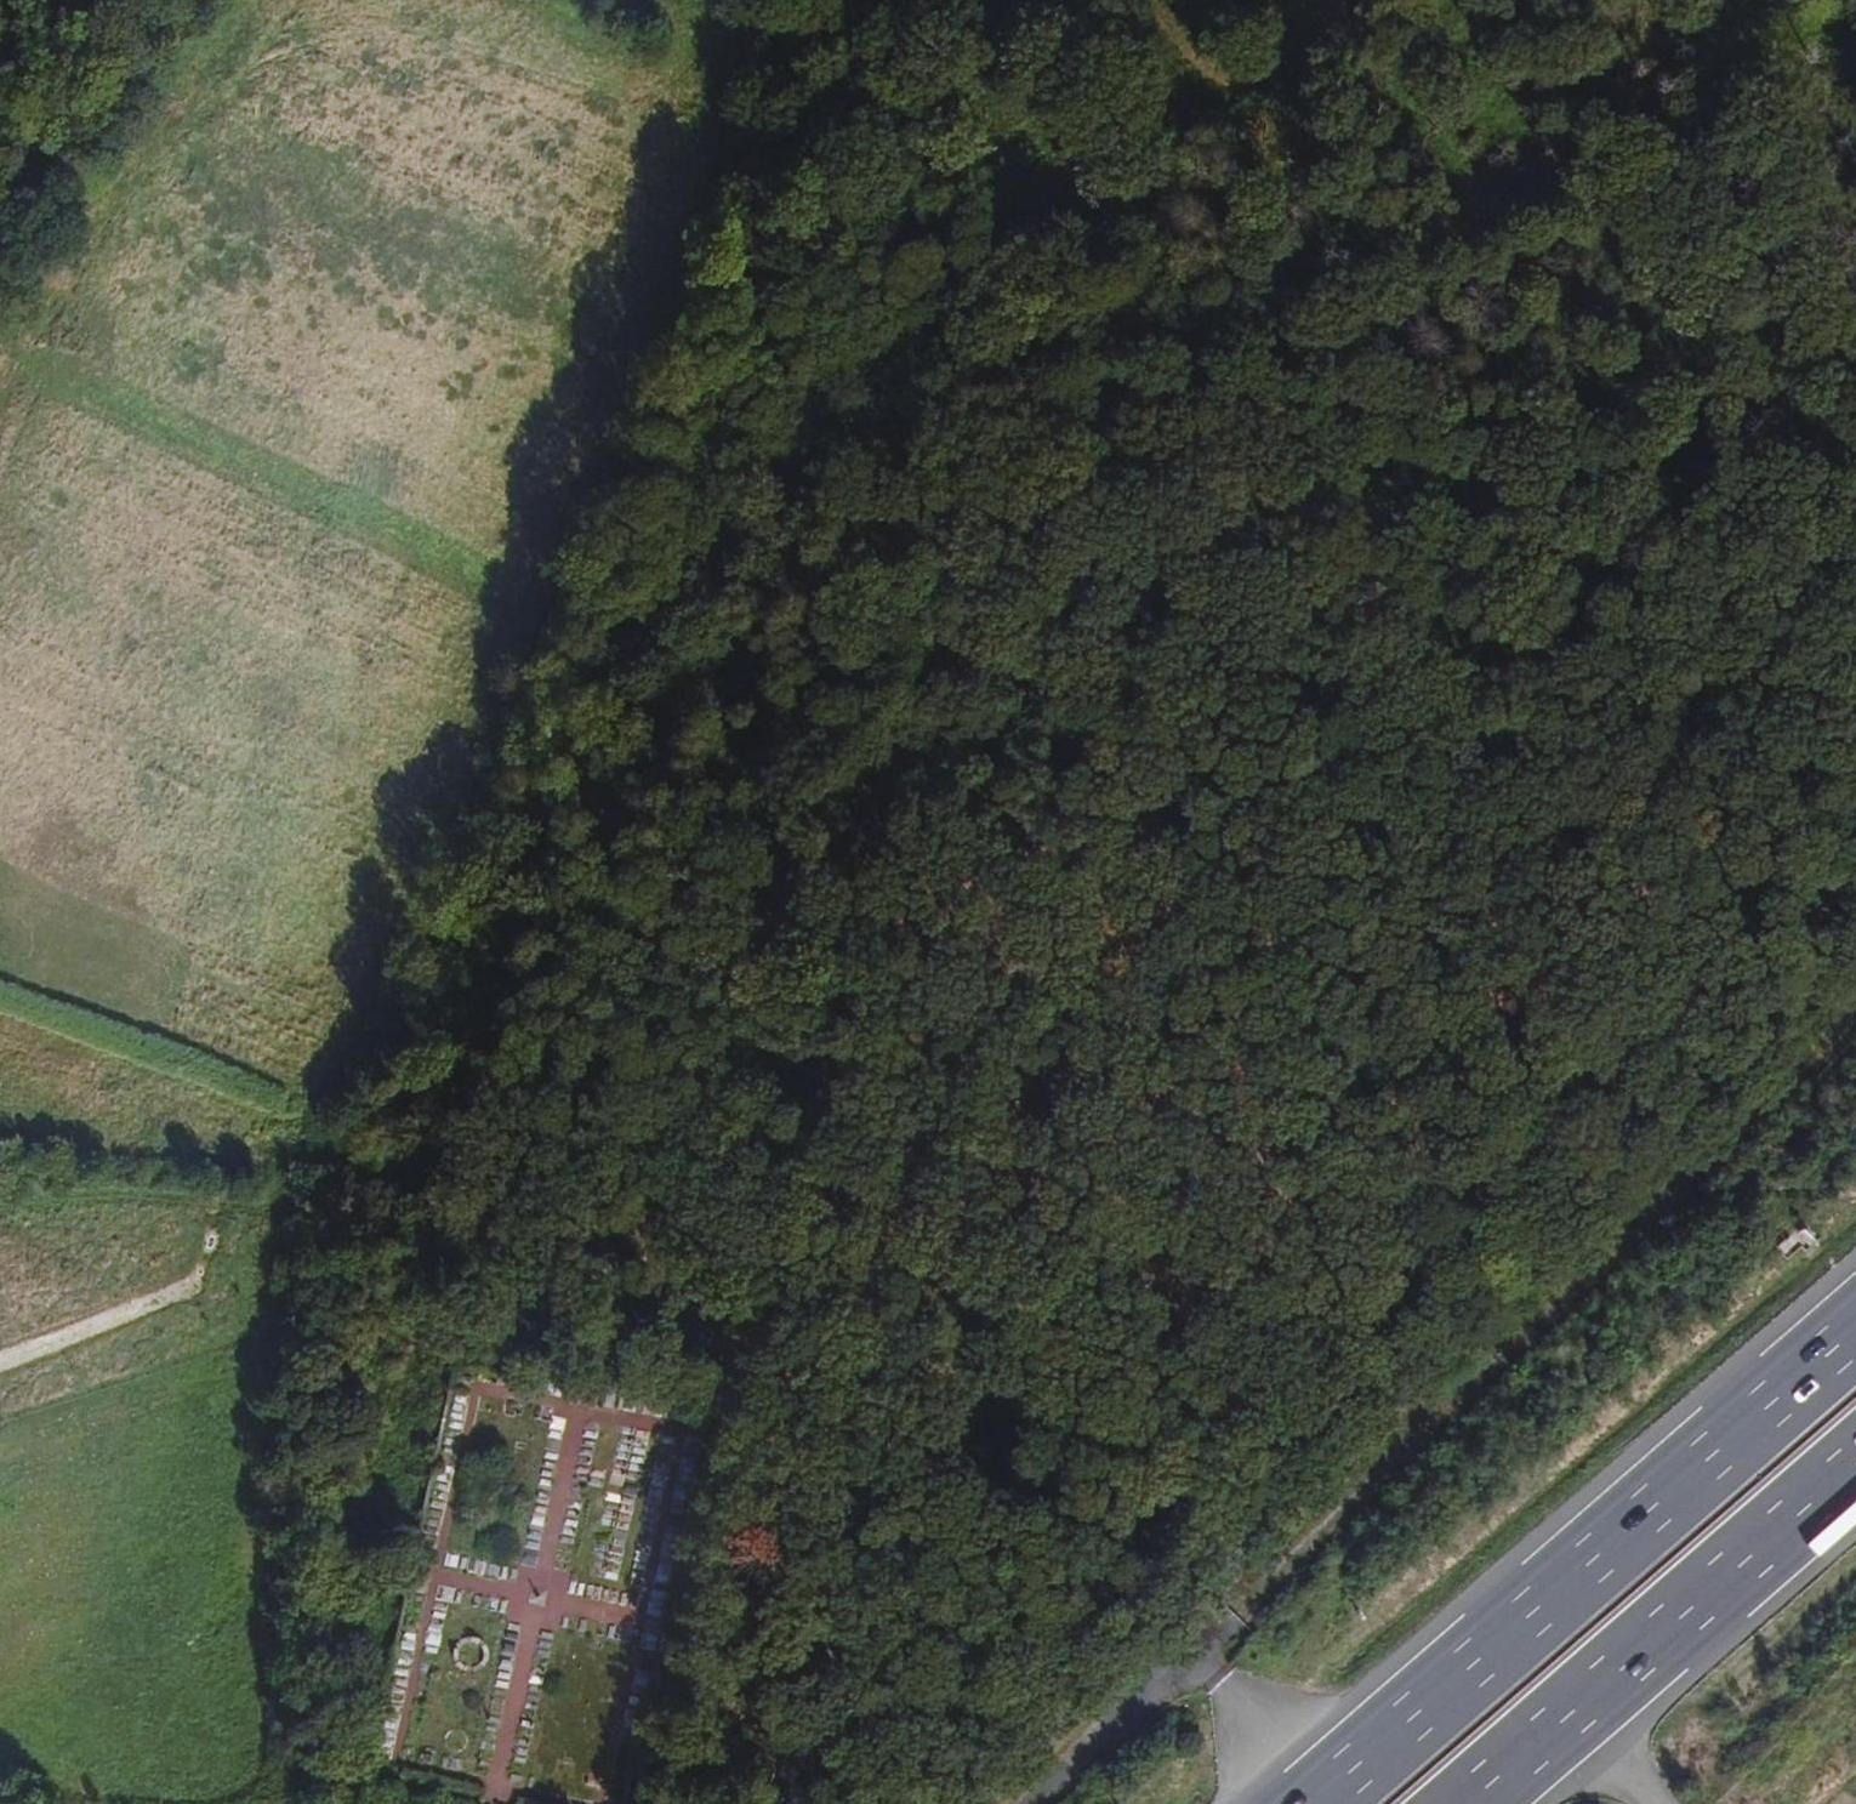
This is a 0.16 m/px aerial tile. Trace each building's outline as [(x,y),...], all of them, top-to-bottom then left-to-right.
[(11,1184),(0,1179),(0,1188),(11,1184)]
